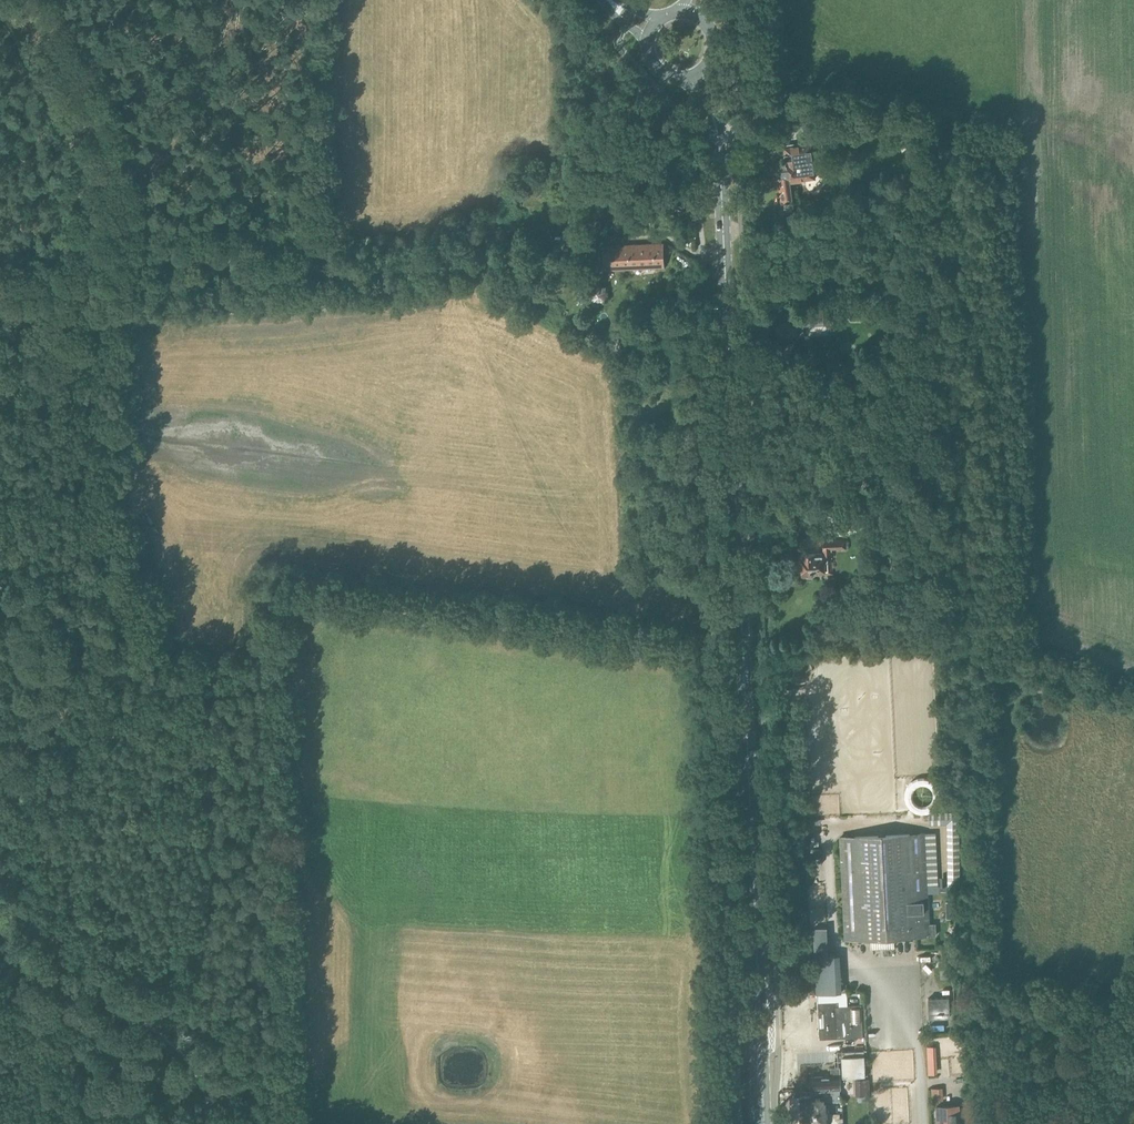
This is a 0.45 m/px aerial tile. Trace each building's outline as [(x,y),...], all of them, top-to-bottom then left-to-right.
[(782,139),(782,131),(771,132),(771,140),(782,139)] [(791,146),(783,147),(785,163),(786,163),(789,182),(815,179),(811,144),(799,145),(799,143),(791,144),(791,146)] [(786,163),(785,163),(769,165),(770,169),(767,172),(763,173),(764,182),(769,182),(772,184),(777,184),(779,181),(780,181),(781,182),(782,187),(781,188),(780,188),(781,203),(783,203),(784,203),(791,202),(789,182),(786,163)] [(823,227),(807,228),(807,237),(823,237),(823,227)] [(663,243),(652,243),(604,245),(605,269),(664,267),(663,243)] [(800,308),(787,308),(788,318),(800,317),(800,308)] [(893,320),(886,324),(891,330),(897,325),(893,320)] [(866,506),(852,507),(852,514),(859,514),(860,522),(866,521),(866,506)] [(824,553),(798,554),(798,561),(801,561),(802,577),(812,577),(812,571),(821,570),(822,574),(833,574),(833,570),(825,570),(825,561),(832,561),(832,549),(845,548),(845,539),(823,540),(824,553)] [(842,874),(846,939),(936,935),(936,923),(929,923),(927,893),(949,892),(955,892),(959,892),(958,811),(931,813),(931,815),(931,820),(931,823),(949,822),(950,885),(934,886),(931,832),(840,837),(842,874)] [(841,974),(817,975),(817,992),(837,991),(847,991),(847,984),(842,984),(841,974)] [(817,992),(818,1002),(820,1038),(864,1036),(862,1004),(848,1005),(847,991),(843,992),(837,991),(817,992)] [(949,1017),(949,996),(928,997),(929,1018),(949,1017)] [(868,1075),(867,1050),(838,1051),(838,1060),(842,1060),(843,1066),(843,1076),(868,1075)] [(811,1090),(822,1089),(823,1095),(826,1095),(826,1100),(834,1100),(834,1101),(841,1100),(840,1089),(841,1089),(840,1067),(831,1067),(832,1076),(818,1077),(818,1075),(816,1075),(816,1077),(810,1077),(811,1090)] [(869,1094),(868,1077),(857,1078),(857,1094),(869,1094)] [(941,1088),(931,1088),(932,1099),(942,1099),(941,1088)] [(800,1097),(801,1109),(801,1123),(825,1123),(831,1123),(831,1112),(827,1112),(826,1100),(826,1095),(823,1095),(822,1089),(811,1090),(812,1096),(805,1096),(800,1097)] [(938,1123),(960,1123),(959,1103),(937,1104),(938,1123)]
